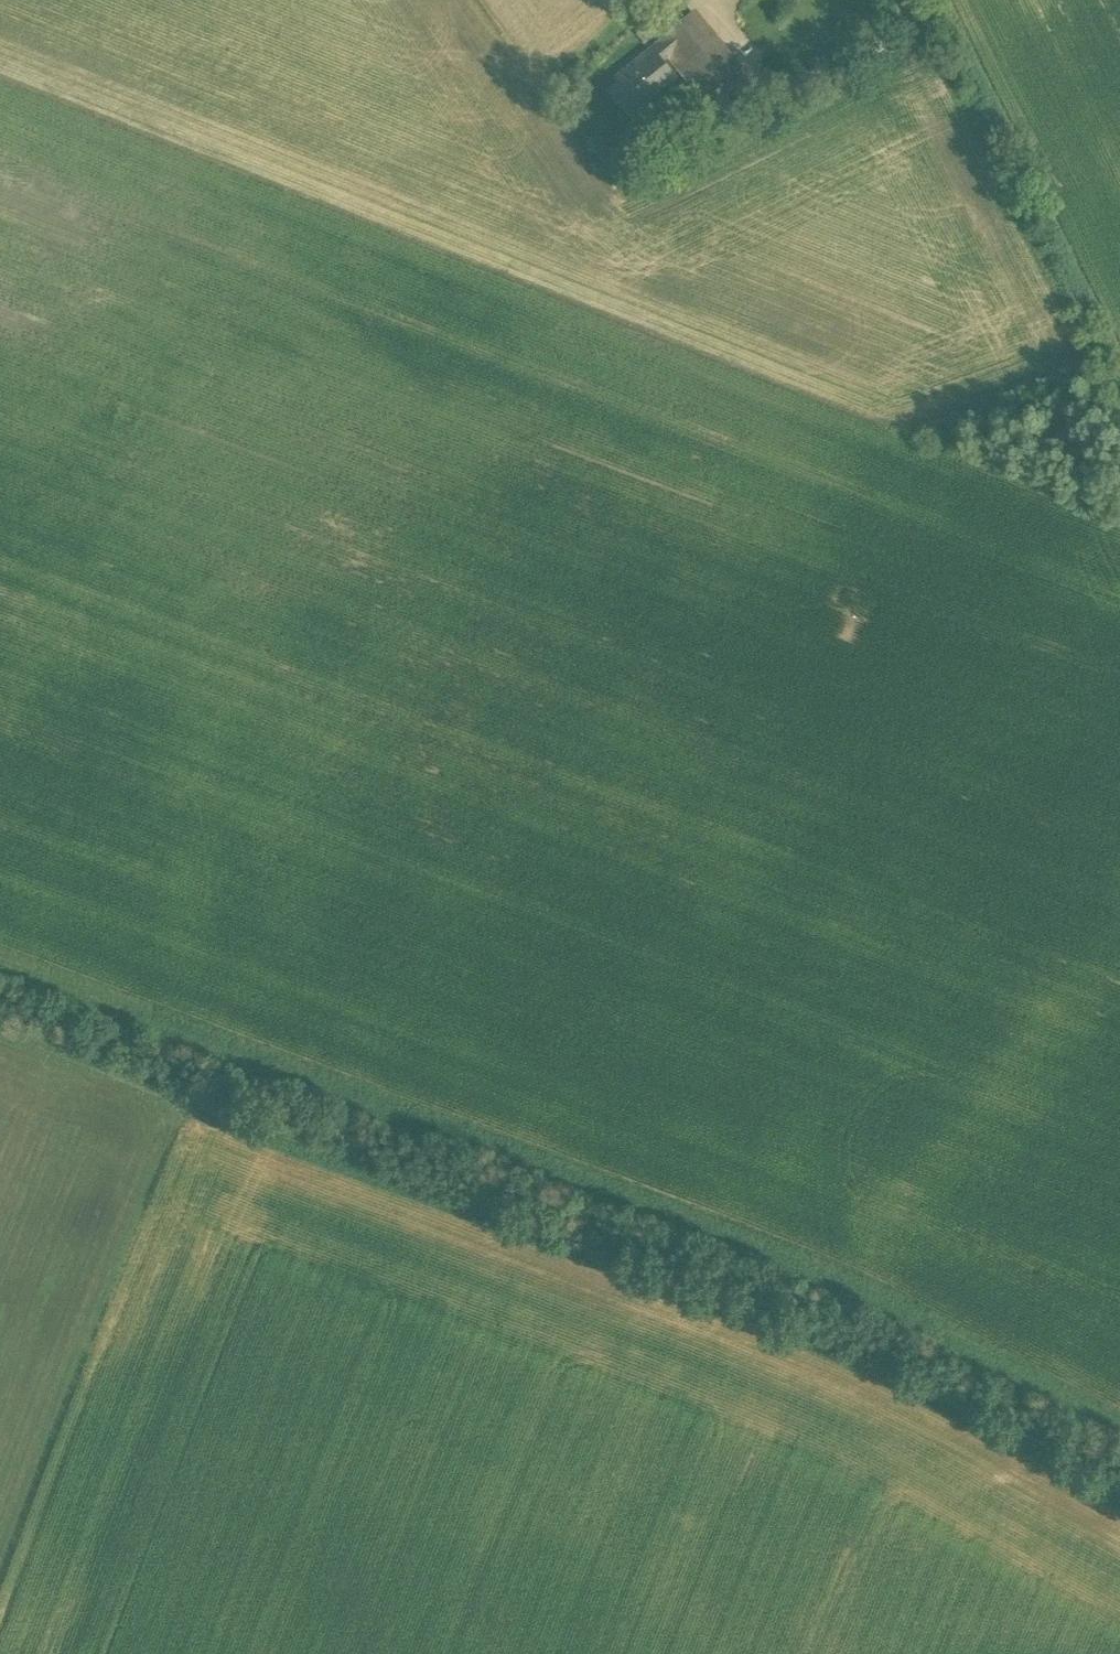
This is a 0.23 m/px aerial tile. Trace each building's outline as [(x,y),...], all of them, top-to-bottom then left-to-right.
[(701,99),(738,70),(694,15),(620,73),(624,79),(608,91),(628,116),(681,73),(701,99)]
